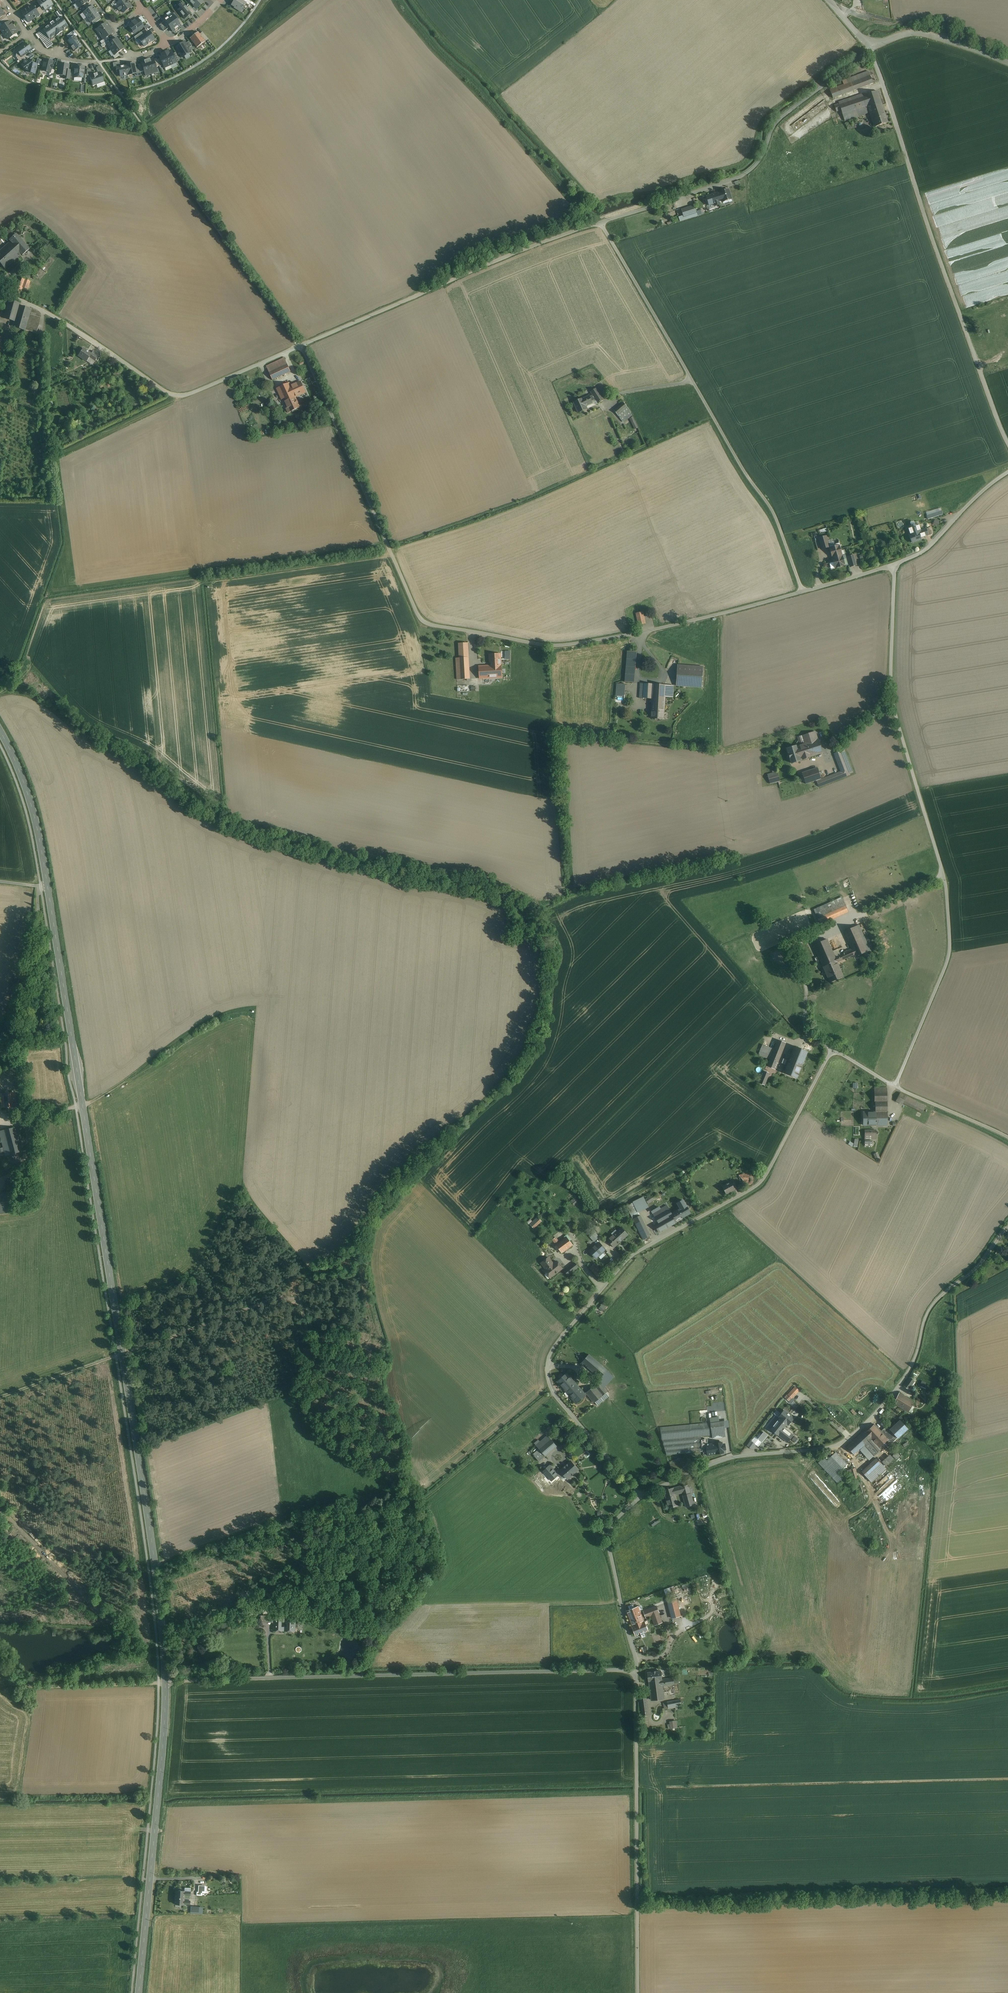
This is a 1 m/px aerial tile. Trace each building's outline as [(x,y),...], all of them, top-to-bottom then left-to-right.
[(37,1),(37,3),(40,7),(44,12),(53,5),(49,0),(39,0),(37,1)] [(126,0),(121,0),(117,3),(118,6),(117,7),(119,11),(121,10),(123,13),(131,7),(129,3),(128,3),(126,0)] [(195,7),(197,9),(204,2),(202,0),(188,0),(195,7)] [(241,0),(235,0),(232,5),(235,7),(235,8),(241,12),(243,9),(246,3),(241,0)] [(241,0),(246,3),(243,9),(246,11),(251,2),(248,0),(242,0),(241,0)] [(180,8),(178,10),(185,19),(191,14),(186,8),(182,3),(178,6),(180,8)] [(86,10),(83,12),(86,18),(96,11),(93,5),(91,6),(86,10)] [(35,10),(32,6),(31,6),(26,9),(33,19),(38,15),(39,15),(35,10)] [(189,6),(186,8),(191,14),(192,15),(195,13),(192,9),(189,6)] [(33,19),(26,9),(22,12),(22,13),(25,18),(29,22),(33,19)] [(100,16),(96,11),(86,18),(90,23),(92,22),(99,17),(100,16)] [(172,14),(164,20),(165,21),(160,25),(164,32),(170,28),(173,32),(180,26),(177,22),(172,14)] [(53,22),(50,24),(43,30),(46,34),(49,39),(55,35),(56,36),(62,32),(62,31),(68,26),(61,17),(59,18),(53,22)] [(3,26),(9,22),(6,18),(0,22),(0,23),(3,26)] [(138,19),(128,25),(134,34),(143,27),(138,19)] [(0,28),(0,29),(3,34),(13,27),(10,22),(3,26),(0,28)] [(113,33),(106,23),(96,30),(103,40),(107,37),(113,33)] [(13,27),(3,34),(7,40),(10,38),(16,34),(17,33),(13,27)] [(43,30),(35,35),(38,39),(39,38),(43,36),(46,34),(43,30)] [(138,39),(144,47),(148,44),(148,45),(151,42),(154,39),(149,31),(143,35),(138,39)] [(138,39),(143,35),(141,32),(134,37),(136,41),(138,39)] [(199,34),(198,32),(190,38),(197,48),(205,42),(199,34)] [(202,32),(199,34),(205,42),(208,39),(202,32)] [(43,36),(39,38),(45,47),(49,44),(43,36)] [(75,37),(75,36),(74,36),(69,40),(67,41),(71,47),(74,50),(75,51),(82,46),(75,37)] [(111,50),(121,43),(117,38),(107,45),(111,50)] [(185,44),(184,42),(176,47),(182,58),(191,52),(190,51),(185,44)] [(188,42),(185,44),(190,51),(193,49),(188,42)] [(25,43),(16,49),(17,51),(16,54),(20,55),(20,56),(21,57),(25,54),(31,50),(28,46),(27,47),(25,43)] [(124,48),(121,43),(111,50),(115,55),(117,53),(124,48)] [(170,65),(176,63),(172,54),(171,51),(168,52),(168,51),(164,53),(170,65)] [(159,56),(160,59),(163,66),(164,68),(170,65),(164,53),(161,54),(161,55),(159,56)] [(32,64),(31,63),(32,63),(29,59),(26,61),(21,65),(24,69),(25,69),(25,70),(29,73),(29,72),(30,73),(35,74),(37,65),(33,64),(32,64)] [(153,59),(147,61),(151,74),(157,72),(156,67),(153,60),(153,59)] [(53,62),(45,60),(42,71),(50,73),(51,69),(51,68),(52,68),(52,65),(53,62)] [(147,61),(141,63),(141,64),(144,71),(145,76),(151,74),(147,61)] [(135,63),(125,65),(125,66),(127,75),(127,76),(134,74),(137,74),(136,68),(135,63)] [(68,65),(59,64),(58,75),(64,76),(67,76),(68,70),(68,65)] [(84,67),(74,66),(74,78),(82,78),(83,78),(84,75),(84,67)] [(120,77),(127,75),(125,66),(120,67),(116,68),(117,72),(119,72),(120,77)] [(830,90),(833,98),(874,83),(869,71),(843,81),(845,85),(830,90)] [(97,74),(93,75),(94,75),(93,76),(89,77),(90,77),(93,86),(104,82),(101,74),(101,73),(98,74),(97,74)] [(870,112),(871,116),(885,112),(877,90),(864,95),(864,93),(840,101),(840,103),(835,104),(837,111),(841,110),(844,121),(870,112)] [(888,123),(885,112),(871,116),(875,127),(888,123)] [(720,193),(722,199),(723,202),(732,199),(729,190),(720,193)] [(722,199),(720,193),(706,197),(709,206),(714,204),(715,206),(720,205),(718,200),(722,199)] [(693,206),(681,210),(684,217),(696,214),(693,206)] [(29,249),(16,234),(9,241),(10,242),(21,254),(22,255),(29,249)] [(5,269),(21,254),(10,242),(0,251),(0,263),(5,269)] [(25,279),(19,277),(16,286),(13,294),(19,296),(22,287),(27,289),(31,281),(25,279)] [(1,281),(0,284),(0,289),(13,294),(16,286),(1,281)] [(20,304),(9,301),(4,318),(15,321),(19,306),(20,304)] [(19,306),(15,321),(13,327),(25,330),(25,329),(29,315),(31,310),(19,306)] [(40,318),(29,315),(25,329),(36,332),(40,318)] [(91,354),(83,349),(78,356),(86,361),(89,357),(95,361),(99,355),(93,351),(91,354)] [(284,358),(267,366),(273,379),(290,371),(284,358)] [(289,384),(281,387),(284,394),(280,396),(282,399),(284,399),(286,404),(292,401),(291,399),(295,397),(293,392),(297,390),(301,397),(311,392),(305,380),(290,387),(289,384)] [(607,398),(599,386),(590,392),(598,404),(607,398)] [(589,396),(583,399),(582,399),(574,403),(578,413),(587,409),(586,406),(592,403),(591,401),(589,396)] [(295,397),(291,399),(292,401),(286,404),(288,408),(286,409),(288,413),(300,408),(295,397)] [(624,403),(614,410),(620,418),(630,410),(624,403)] [(630,410),(620,418),(623,422),(632,415),(630,410)] [(630,418),(635,429),(639,427),(633,416),(630,418)] [(936,513),(927,515),(928,519),(943,514),(942,511),(936,513)] [(920,537),(925,535),(924,530),(918,532),(916,525),(910,527),(913,535),(910,536),(912,543),(921,540),(920,537)] [(830,547),(829,546),(827,536),(819,538),(822,549),(830,547)] [(829,546),(830,547),(836,568),(845,565),(841,550),(842,550),(840,543),(829,546)] [(854,555),(847,557),(850,567),(857,565),(854,555)] [(643,612),(636,614),(639,625),(646,623),(643,612)] [(459,643),(460,658),(469,658),(468,643),(459,643)] [(626,667),(634,668),(635,652),(628,652),(626,667)] [(490,666),(501,665),(500,654),(490,655),(490,666)] [(470,679),(469,658),(460,658),(456,658),(457,680),(470,679)] [(490,666),(479,666),(480,679),(502,677),(501,665),(490,666)] [(703,667),(678,665),(676,686),(701,687),(703,667)] [(634,668),(626,667),(625,682),(633,683),(634,668)] [(625,684),(617,684),(616,696),(624,697),(625,684)] [(639,698),(652,699),(653,684),(640,684),(639,698)] [(664,712),(665,697),(666,685),(653,684),(652,699),(651,719),(664,719),(664,712)] [(674,685),(666,685),(665,697),(673,698),(674,685)] [(813,724),(795,730),(798,738),(802,737),(811,734),(816,732),(813,724)] [(811,734),(802,737),(804,744),(808,757),(812,756),(822,753),(816,732),(811,734)] [(798,746),(796,746),(787,749),(792,763),(801,761),(800,760),(808,757),(804,744),(798,746)] [(834,753),(836,759),(843,757),(841,751),(834,753)] [(848,769),(843,757),(836,759),(841,772),(848,769)] [(817,768),(802,773),(803,775),(806,784),(816,780),(821,779),(817,768)] [(841,772),(821,779),(816,780),(819,787),(842,778),(850,775),(848,769),(841,772)] [(778,772),(767,774),(770,784),(780,781),(778,772)] [(843,898),(822,908),(824,912),(844,903),(843,898)] [(844,903),(824,912),(828,921),(848,912),(844,903)] [(828,921),(824,912),(816,916),(821,928),(829,924),(828,921)] [(844,932),(851,947),(852,950),(854,955),(855,957),(867,952),(856,928),(856,926),(844,932)] [(843,976),(837,962),(835,958),(827,939),(806,948),(812,962),(820,959),(830,982),(843,976)] [(845,953),(835,958),(837,962),(854,955),(852,950),(845,953)] [(872,964),(868,955),(863,957),(867,966),(872,964)] [(875,968),(870,970),(872,973),(874,977),(879,974),(875,968)] [(770,1059),(768,1066),(775,1069),(785,1043),(778,1040),(777,1042),(773,1051),(770,1059)] [(770,1059),(773,1051),(770,1050),(771,1048),(762,1045),(758,1055),(770,1059)] [(807,1052),(795,1047),(789,1061),(787,1065),(784,1073),(797,1078),(807,1052)] [(769,1073),(764,1071),(760,1083),(765,1085),(769,1073)] [(887,1088),(874,1088),(875,1102),(887,1101),(887,1088)] [(14,1092),(1,1093),(2,1107),(15,1106),(14,1092)] [(907,1096),(900,1093),(896,1101),(903,1105),(904,1103),(907,1096)] [(926,1106),(907,1096),(904,1103),(923,1112),(926,1106)] [(887,1101),(875,1102),(876,1112),(887,1112),(887,1101)] [(876,1112),(863,1112),(864,1125),(887,1125),(887,1112),(876,1112)] [(13,1128),(4,1130),(6,1139),(10,1155),(20,1152),(13,1128)] [(10,1155),(6,1139),(2,1141),(6,1156),(10,1155)] [(746,1174),(738,1175),(740,1187),(752,1185),(749,1173),(746,1174)] [(731,1178),(722,1182),(727,1193),(736,1188),(731,1178)] [(659,1187),(646,1196),(647,1198),(645,1199),(648,1204),(663,1194),(659,1187)] [(0,1193),(0,1213),(11,1212),(9,1192),(0,1193)] [(640,1216),(634,1203),(627,1207),(633,1219),(640,1216)] [(667,1205),(653,1213),(659,1223),(655,1225),(659,1232),(677,1222),(675,1219),(672,1214),(667,1205)] [(678,1211),(672,1214),(675,1219),(681,1216),(682,1217),(682,1218),(691,1213),(686,1205),(681,1208),(678,1210),(678,1211)] [(640,1216),(633,1219),(643,1239),(650,1236),(640,1216)] [(538,1218),(530,1224),(534,1228),(541,1221),(538,1218)] [(622,1228),(617,1232),(618,1233),(614,1236),(613,1235),(607,1240),(614,1247),(617,1244),(623,1239),(628,1235),(622,1228)] [(563,1232),(552,1240),(562,1253),(572,1245),(563,1232)] [(597,1233),(591,1235),(593,1241),(600,1239),(597,1233)] [(599,1242),(589,1251),(596,1258),(599,1255),(600,1256),(603,1253),(602,1252),(605,1249),(599,1242)] [(553,1264),(548,1257),(541,1263),(546,1269),(545,1270),(551,1277),(563,1268),(557,1261),(553,1264)] [(575,1262),(564,1270),(568,1275),(578,1267),(575,1262)] [(595,1273),(600,1267),(594,1262),(589,1268),(595,1273)] [(607,1370),(589,1354),(582,1362),(600,1378),(607,1370)] [(615,1377),(607,1370),(600,1378),(596,1382),(598,1383),(601,1384),(604,1389),(610,1382),(615,1377)] [(585,1395),(567,1373),(557,1382),(576,1403),(585,1395)] [(910,1377),(903,1386),(905,1387),(909,1390),(915,1381),(910,1377)] [(601,1384),(598,1383),(595,1386),(603,1396),(603,1395),(607,1392),(604,1389),(601,1384)] [(595,1386),(588,1391),(586,1393),(594,1403),(595,1402),(603,1396),(595,1386)] [(795,1386),(789,1394),(792,1397),(798,1389),(795,1386)] [(915,1402),(899,1393),(893,1403),(908,1412),(915,1402)] [(603,1396),(595,1402),(597,1405),(606,1398),(603,1395),(603,1396)] [(721,1404),(712,1404),(712,1412),(722,1411),(721,1404)] [(780,1418),(771,1429),(778,1435),(782,1430),(784,1428),(787,1424),(788,1425),(794,1418),(784,1410),(779,1417),(780,1418)] [(715,1422),(710,1423),(713,1438),(716,1438),(715,1432),(725,1430),(723,1421),(720,1422),(715,1422)] [(900,1421),(896,1424),(897,1425),(891,1430),(890,1429),(890,1430),(894,1434),(897,1438),(908,1429),(900,1421)] [(709,1423),(660,1427),(662,1440),(701,1436),(710,1436),(709,1423)] [(567,1431),(560,1424),(558,1426),(562,1430),(560,1432),(562,1434),(564,1433),(565,1433),(567,1431)] [(864,1431),(847,1447),(854,1455),(861,1449),(865,1445),(871,1439),(879,1448),(888,1439),(881,1431),(874,1424),(865,1433),(864,1431)] [(889,1431),(886,1427),(881,1431),(888,1439),(894,1434),(890,1430),(889,1431)] [(793,1435),(784,1428),(782,1430),(791,1438),(793,1435)] [(791,1438),(782,1430),(778,1435),(787,1442),(791,1438)] [(547,1434),(535,1444),(539,1449),(545,1456),(557,1446),(551,1439),(547,1434)] [(894,1434),(888,1439),(890,1442),(889,1443),(890,1445),(898,1438),(897,1438),(894,1434)] [(701,1436),(662,1440),(667,1455),(702,1452),(701,1440),(701,1436)] [(879,1448),(871,1439),(865,1445),(874,1455),(880,1450),(879,1448)] [(750,1440),(746,1445),(752,1449),(756,1444),(750,1440)] [(706,1445),(707,1449),(708,1455),(724,1453),(723,1450),(726,1449),(725,1444),(723,1444),(722,1442),(706,1445)] [(874,1455),(865,1445),(861,1449),(870,1459),(874,1455)] [(847,1464),(836,1452),(827,1460),(838,1472),(847,1464)] [(554,1462),(559,1468),(563,1473),(568,1479),(578,1470),(564,1454),(554,1462)] [(881,1461),(886,1466),(894,1458),(889,1454),(881,1461)] [(827,1460),(824,1457),(818,1463),(824,1468),(838,1483),(843,1478),(838,1472),(827,1460)] [(690,1458),(682,1461),(681,1458),(672,1461),(669,1462),(673,1473),(693,1465),(690,1458)] [(877,1458),(862,1472),(871,1482),(886,1469),(877,1458)] [(555,1471),(549,1464),(542,1470),(551,1480),(558,1474),(560,1476),(563,1473),(559,1468),(555,1471)] [(690,1479),(685,1480),(686,1485),(681,1487),(681,1486),(664,1490),(669,1508),(678,1505),(675,1495),(682,1493),(683,1495),(691,1493),(694,1492),(690,1479)] [(691,1493),(683,1495),(686,1506),(694,1504),(691,1493)] [(659,1518),(650,1523),(652,1526),(660,1521),(659,1519),(659,1518)] [(676,1598),(667,1600),(672,1618),(680,1616),(676,1600),(676,1598)] [(657,1606),(644,1611),(646,1617),(651,1615),(655,1625),(662,1622),(658,1613),(659,1612),(657,1606)] [(639,1607),(635,1608),(630,1610),(630,1609),(630,1610),(629,1610),(627,1611),(632,1626),(636,1635),(648,1631),(644,1621),(640,1611),(640,1610),(639,1607)] [(296,1619),(274,1618),(274,1622),(274,1623),(274,1631),(284,1632),(293,1632),(293,1628),(296,1628),(296,1624),(296,1619)] [(661,1671),(648,1672),(649,1681),(662,1680),(662,1679),(661,1671)] [(662,1680),(649,1681),(651,1700),(664,1698),(662,1686),(675,1684),(674,1678),(662,1679),(662,1680)] [(646,1699),(640,1700),(642,1716),(648,1715),(646,1699)] [(677,1700),(667,1702),(668,1709),(681,1706),(680,1700),(677,1700)]
